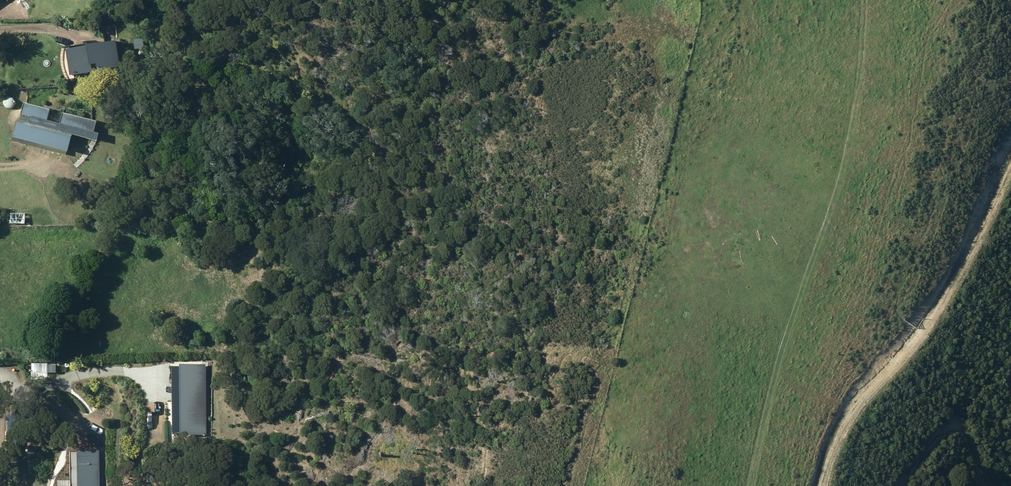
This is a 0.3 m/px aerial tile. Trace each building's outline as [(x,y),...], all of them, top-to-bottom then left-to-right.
[(83,44),(60,46),(60,51),(59,56),(59,61),(60,66),(61,70),(63,75),(66,79),(92,76),(91,63),(95,62),(96,66),(101,65),(101,68),(126,65),(124,40),(116,41),(116,38),(97,41),(97,39),(83,40),(83,44)] [(50,109),(23,102),(20,114),(28,116),(27,121),(18,119),(13,137),(68,151),(72,133),(96,140),(98,132),(94,131),(96,120),(63,112),(60,122),(47,119),(50,109)] [(178,437),(209,437),(209,365),(179,365),(178,437)] [(19,414),(7,415),(10,439),(21,438),(19,414)] [(99,449),(77,450),(78,485),(100,485),(99,449)]
